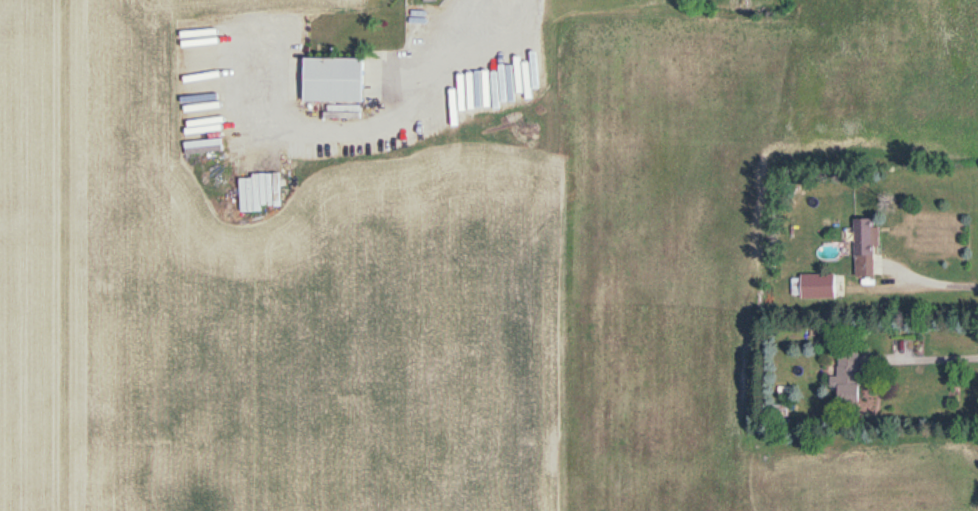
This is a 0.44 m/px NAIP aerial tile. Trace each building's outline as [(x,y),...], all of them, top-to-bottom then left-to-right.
[(358,103),(358,59),(300,59),(300,103),(358,103)] [(851,278),(871,278),(871,247),(876,246),(875,227),(869,227),(869,219),(850,219),(851,278)] [(831,275),(797,275),(797,298),(831,298),(831,275)] [(834,378),(827,378),(827,387),(834,387),(834,403),(856,403),(857,353),(834,353),(834,378)]
